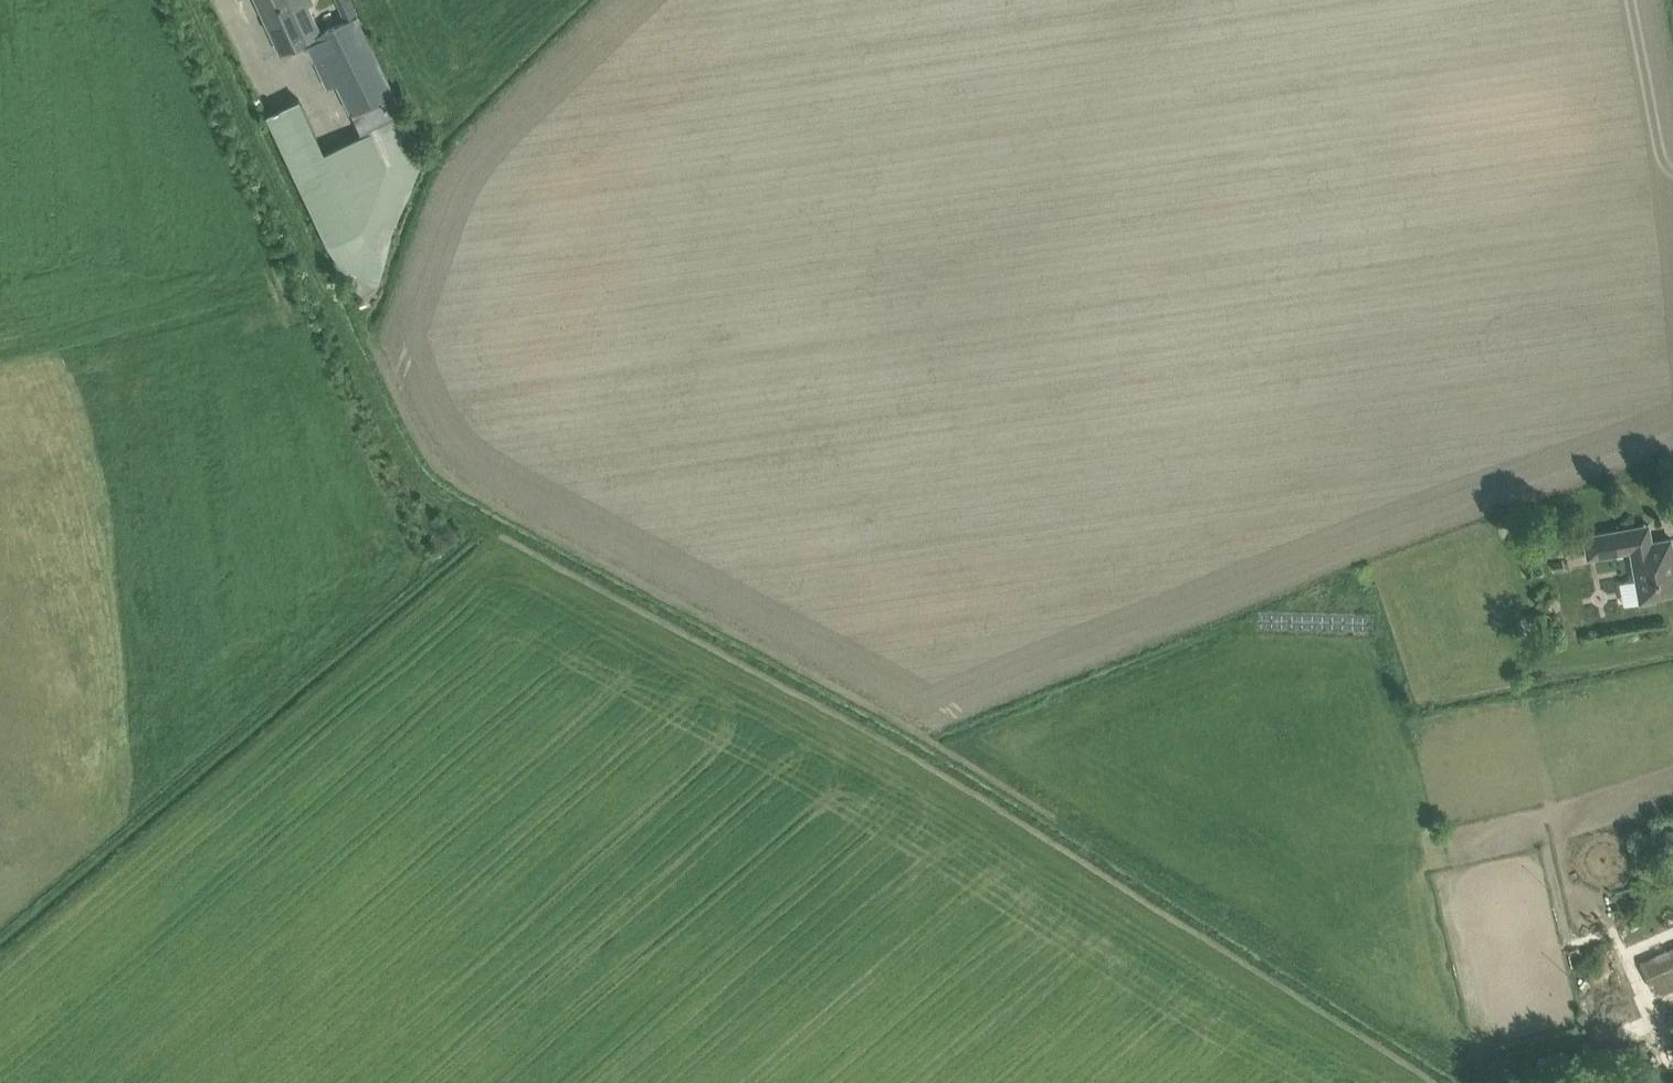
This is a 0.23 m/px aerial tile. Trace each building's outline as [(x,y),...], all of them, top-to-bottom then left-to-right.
[(313,2),(312,0),(257,0),(281,53),(304,42),(326,87),(337,82),(351,111),(363,133),(325,150),(300,99),(267,115),(330,247),(340,275),(371,299),(380,284),(424,155),(392,92),(354,14),(355,14),(349,0),(339,0),(347,19),(319,32),(307,5),(313,2)] [(1653,540),(1626,544),(1623,527),(1584,534),(1588,556),(1627,549),(1627,545),(1635,544),(1640,576),(1636,576),(1640,600),(1656,597),(1655,594),(1672,590),(1672,569),(1671,558),(1672,557),(1672,546),(1671,536),(1653,540)] [(1564,567),(1562,560),(1553,562),(1554,569),(1564,567)] [(1620,892),(1623,902),(1643,895),(1639,885),(1620,892)] [(1672,979),(1672,945),(1633,962),(1637,972),(1644,969),(1652,988),(1672,979)]
